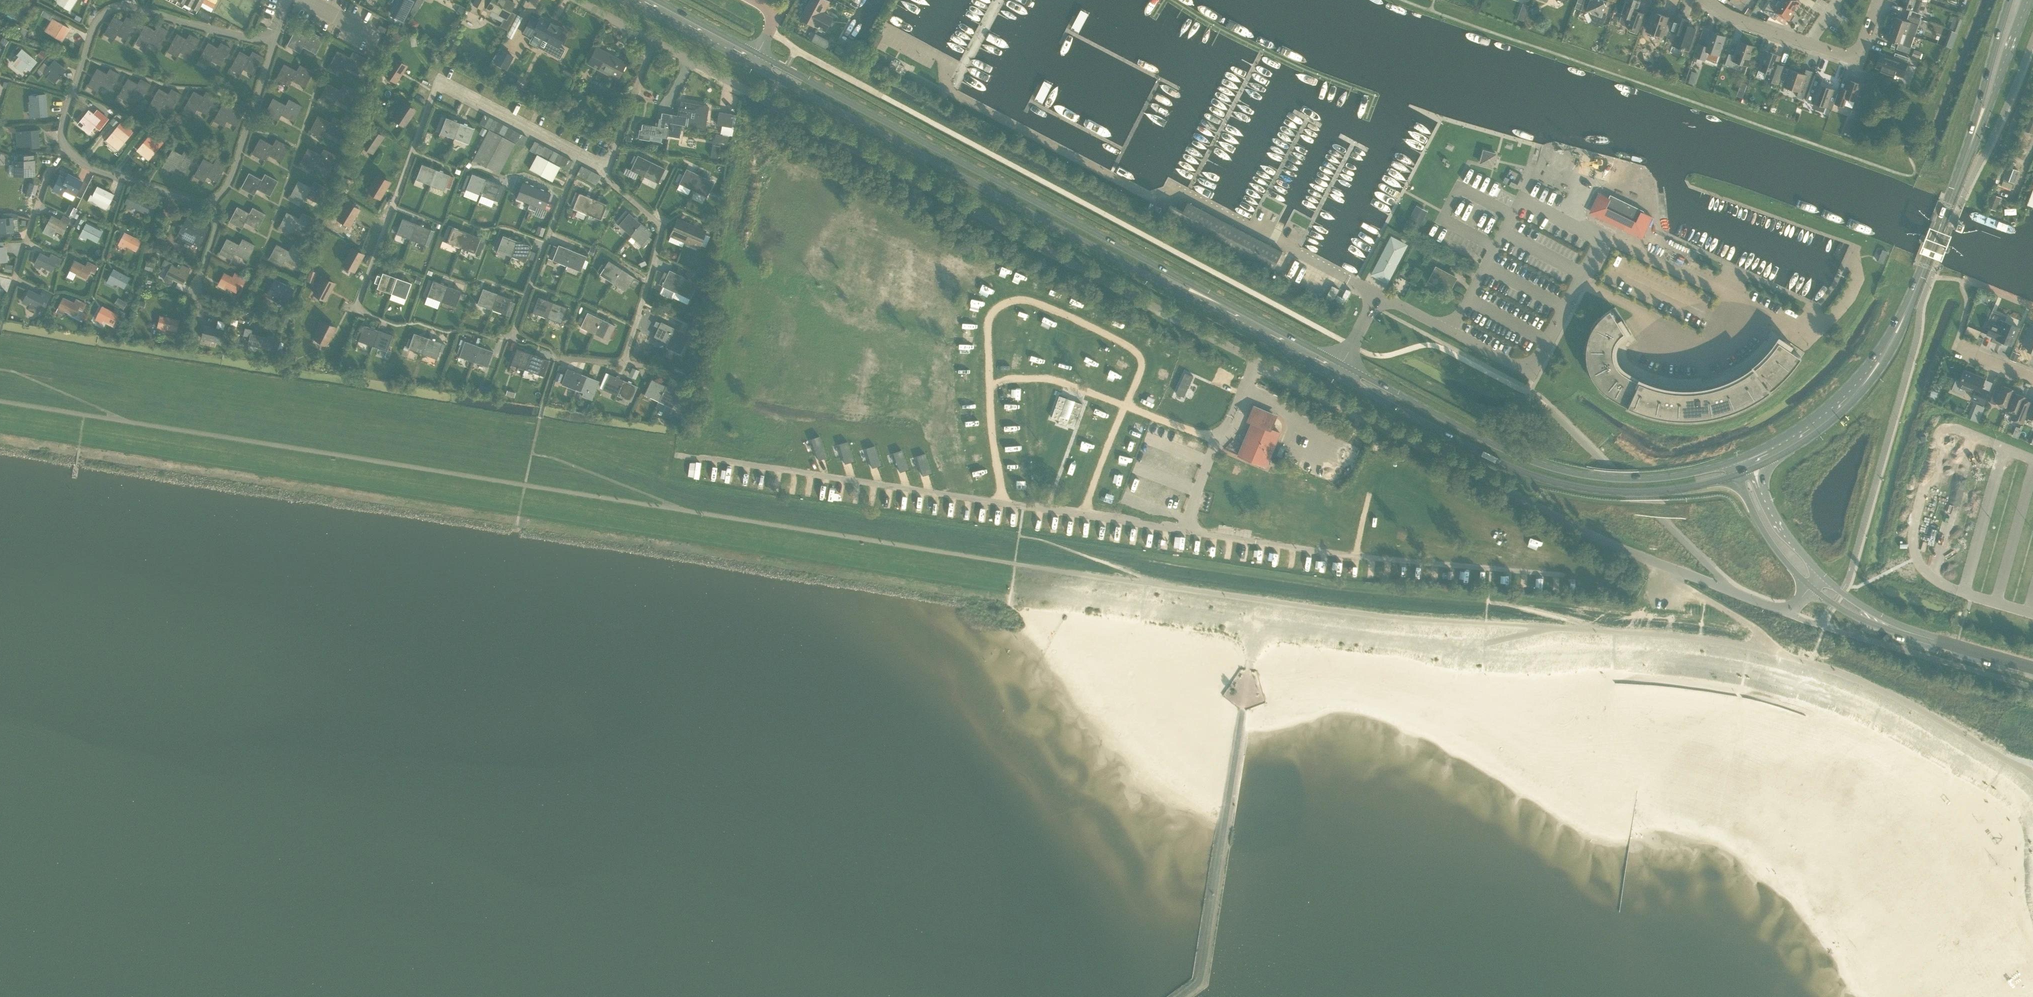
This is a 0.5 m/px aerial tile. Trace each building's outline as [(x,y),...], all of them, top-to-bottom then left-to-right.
[(76,0),(60,0),(59,3),(64,6),(63,6),(70,10),(76,0)] [(191,7),(198,10),(203,1),(203,0),(194,0),(191,7)] [(513,2),(508,0),(475,0),(473,4),(486,11),(487,8),(504,17),(500,26),(508,30),(516,14),(509,10),(513,2)] [(829,1),(826,0),(810,0),(800,19),(813,26),(825,31),(833,17),(824,12),(826,8),(829,1)] [(1575,7),(1588,12),(1590,10),(1594,17),(1592,22),(1602,26),(1606,15),(1602,14),(1607,1),(1605,0),(1578,0),(1575,7)] [(1636,11),(1640,1),(1638,0),(1626,0),(1620,15),(1629,18),(1626,25),(1631,27),(1629,31),(1637,33),(1642,20),(1644,14),(1636,11)] [(1732,3),(1742,10),(1748,0),(1734,0),(1732,3)] [(1779,1),(1786,5),(1793,10),(1793,9),(1800,1),(1799,0),(1778,0),(1779,1)] [(1897,4),(1910,9),(1908,14),(1920,19),(1922,13),(1925,7),(1926,2),(1921,0),(1899,0),(1897,4)] [(1965,13),(1970,0),(1964,0),(1959,11),(1965,13)] [(19,20),(27,8),(15,1),(8,13),(19,20)] [(1786,5),(1779,1),(1776,6),(1769,1),(1763,11),(1772,18),(1776,12),(1788,20),(1795,10),(1793,9),(1793,10),(1786,5)] [(1654,12),(1647,31),(1662,36),(1662,34),(1667,36),(1672,22),(1667,21),(1668,17),(1654,12)] [(1920,19),(1908,14),(1906,20),(1893,16),(1889,27),(1914,36),(1920,19)] [(1689,49),(1696,28),(1687,26),(1689,20),(1676,15),(1670,31),(1677,33),(1673,44),(1689,49)] [(117,34),(124,22),(114,16),(104,34),(114,39),(117,34)] [(567,31),(541,17),(539,20),(532,16),(523,32),(531,36),(533,33),(550,42),(546,50),(560,57),(564,49),(558,47),(567,31)] [(126,17),(124,22),(117,34),(127,40),(137,22),(126,17)] [(69,28),(57,20),(53,18),(46,31),(50,33),(55,36),(55,37),(62,41),(69,28)] [(27,29),(20,25),(17,32),(24,35),(27,29)] [(149,43),(155,30),(145,25),(136,42),(146,48),(149,43)] [(158,25),(155,30),(149,43),(159,48),(168,30),(158,25)] [(1914,36),(1889,27),(1885,38),(1898,43),(1896,48),(1908,53),(1914,36)] [(303,47),(308,37),(295,30),(287,45),(300,53),(303,47)] [(311,31),(308,37),(303,47),(316,53),(324,38),(311,31)] [(1698,43),(1694,56),(1705,59),(1708,51),(1719,55),(1725,36),(1709,31),(1704,45),(1698,43)] [(180,52),(187,39),(177,34),(167,51),(177,57),(180,52)] [(190,34),(187,39),(180,52),(190,57),(200,39),(190,34)] [(829,41),(817,34),(813,41),(825,48),(829,41)] [(1748,65),(1754,46),(1740,41),(1735,55),(1729,53),(1725,65),(1735,68),(1738,62),(1748,65)] [(212,60),(218,48),(208,42),(199,60),(209,65),(212,60)] [(221,42),(218,48),(212,60),(221,66),(231,48),(221,42)] [(457,46),(450,43),(446,51),(453,54),(457,46)] [(617,79),(626,63),(597,47),(588,63),(617,79)] [(37,62),(21,49),(16,55),(12,59),(24,69),(26,67),(30,71),(37,62)] [(48,53),(42,49),(38,55),(44,59),(48,53)] [(514,55),(503,49),(496,61),(507,67),(514,55)] [(1922,52),(1914,49),(1912,56),(1920,58),(1922,52)] [(1777,83),(1781,71),(1775,69),(1780,55),(1765,50),(1759,69),(1768,72),(1765,79),(1777,83)] [(243,69),(250,56),(240,51),(230,68),(241,74),(243,69)] [(253,51),(250,56),(243,69),(253,74),(263,57),(253,51)] [(346,67),(350,57),(337,51),(329,66),(342,73),(346,67)] [(353,51),(350,57),(346,67),(358,74),(366,58),(353,51)] [(1909,57),(1895,52),(1893,58),(1880,53),(1876,66),(1881,68),(1880,71),(1894,76),(1895,74),(1903,77),(1908,62),(1909,57)] [(396,81),(406,66),(392,56),(389,61),(392,64),(385,74),(396,81)] [(54,60),(48,67),(43,63),(39,69),(43,73),(43,74),(54,83),(56,80),(65,70),(54,60)] [(901,74),(905,67),(892,60),(888,66),(901,74)] [(292,80),(297,71),(284,64),(276,79),(289,86),(292,80)] [(300,65),(297,71),(292,80),(305,87),(313,72),(300,65)] [(568,67),(564,74),(570,77),(574,70),(568,67)] [(101,86),(107,74),(97,68),(87,86),(98,92),(101,86)] [(110,69),(107,74),(101,86),(110,92),(120,74),(110,69)] [(1803,98),(1813,71),(1806,69),(1804,74),(1791,69),(1789,74),(1784,72),(1781,80),(1786,82),(1785,86),(1798,90),(1797,96),(1803,98)] [(1822,77),(1814,74),(1808,91),(1815,94),(1813,102),(1827,107),(1833,89),(1820,84),(1822,77)] [(128,102),(131,96),(138,84),(128,78),(118,96),(128,102)] [(138,84),(131,96),(141,102),(151,84),(141,78),(138,84)] [(1852,107),(1855,101),(1861,84),(1848,79),(1844,93),(1838,91),(1834,103),(1843,106),(1844,104),(1852,107)] [(336,99),(340,90),(327,83),(319,99),(333,106),(336,99)] [(343,84),(340,90),(336,99),(349,106),(357,91),(343,84)] [(159,112),(162,106),(169,94),(159,88),(149,106),(159,112)] [(169,94),(162,106),(172,112),(182,94),(172,88),(169,94)] [(194,114),(197,109),(204,97),(203,96),(194,91),(184,108),(194,114)] [(204,97),(197,109),(207,114),(216,97),(206,91),(203,96),(204,97)] [(48,115),(46,94),(29,95),(30,102),(29,102),(29,108),(33,107),(34,117),(48,115)] [(281,115),(286,105),(273,98),(265,113),(278,121),(281,115)] [(289,99),(286,105),(281,115),(294,121),(302,106),(289,99)] [(405,126),(415,111),(400,101),(397,105),(401,108),(394,118),(405,126)] [(681,102),(679,116),(688,117),(689,112),(707,115),(708,106),(681,102)] [(227,121),(234,106),(234,105),(232,108),(223,103),(214,120),(224,126),(227,121)] [(236,103),(234,106),(227,121),(237,126),(246,109),(236,103)] [(88,111),(80,121),(91,130),(94,126),(100,130),(109,118),(97,109),(93,114),(88,111)] [(719,112),(717,125),(731,127),(733,114),(719,112)] [(688,117),(679,116),(662,113),(659,127),(669,129),(670,123),(687,126),(689,118),(688,117)] [(484,127),(489,117),(484,115),(479,124),(484,127)] [(323,138),(326,132),(331,122),(318,116),(310,131),(323,138)] [(331,122),(326,132),(339,139),(347,123),(334,116),(331,122)] [(441,116),(435,131),(440,133),(455,138),(461,123),(446,117),(441,116)] [(489,129),(494,120),(489,117),(484,127),(489,129)] [(119,122),(114,118),(110,123),(115,127),(119,122)] [(2032,133),(2032,121),(2029,119),(2025,130),(2027,131),(2031,133),(2032,134),(2032,133)] [(494,132),(499,123),(494,120),(489,129),(494,132)] [(122,122),(117,127),(109,137),(120,147),(128,136),(133,131),(122,122)] [(461,123),(455,138),(468,144),(474,128),(461,123)] [(494,132),(495,132),(499,134),(504,125),(499,123),(494,132)] [(669,129),(659,127),(642,124),(640,138),(649,140),(650,134),(667,137),(669,129)] [(499,134),(500,135),(504,137),(508,127),(504,125),(499,134)] [(1,126),(0,129),(0,134),(6,135),(8,127),(1,126)] [(373,152),(383,137),(368,127),(365,132),(369,134),(362,144),(373,152)] [(504,137),(505,138),(509,139),(513,130),(508,127),(504,137)] [(489,129),(486,135),(484,140),(489,143),(495,132),(494,132),(489,129)] [(1844,135),(1851,137),(1853,131),(1846,129),(1844,135)] [(39,147),(38,130),(20,131),(21,139),(18,139),(19,146),(31,145),(32,148),(39,147)] [(514,142),(519,133),(513,130),(509,139),(514,142)] [(152,132),(140,147),(151,157),(163,142),(152,132)] [(495,145),(500,135),(499,134),(495,132),(489,143),(495,145)] [(725,136),(708,132),(707,138),(724,142),(725,136)] [(514,142),(515,143),(518,144),(523,135),(519,133),(514,142)] [(500,148),(503,143),(505,138),(504,137),(500,135),(495,145),(500,148)] [(527,137),(523,135),(518,144),(522,147),(527,137)] [(268,155),(273,145),(260,138),(252,153),(265,161),(268,155)] [(503,143),(513,148),(515,143),(514,142),(509,139),(505,138),(503,143)] [(276,139),(273,145),(268,155),(281,162),(289,146),(276,139)] [(479,149),(485,152),(490,155),(495,157),(498,152),(508,157),(510,153),(500,148),(495,145),(489,143),(484,140),(479,149)] [(535,153),(540,144),(535,141),(530,150),(535,153)] [(510,153),(513,148),(503,143),(500,148),(510,153)] [(540,156),(545,146),(540,144),(535,153),(538,155),(540,156)] [(713,145),(711,157),(718,158),(720,146),(713,145)] [(550,149),(545,146),(540,156),(545,158),(550,149)] [(313,170),(316,164),(321,155),(308,148),(300,163),(313,170)] [(173,172),(176,167),(183,155),(182,155),(172,149),(163,167),(173,172)] [(183,155),(176,167),(185,173),(195,155),(185,149),(182,155),(183,155)] [(321,155),(316,164),(329,171),(337,156),(324,149),(321,155)] [(473,159),(479,162),(485,152),(479,149),(473,159)] [(550,161),(554,152),(550,149),(545,158),(549,161),(550,161)] [(1496,154),(1484,150),(1480,163),(1493,166),(1496,154)] [(479,162),(484,165),(490,155),(485,152),(479,162)] [(495,157),(505,163),(508,157),(498,152),(495,157)] [(554,163),(559,154),(554,152),(550,161),(554,163)] [(559,166),(564,157),(559,154),(554,163),(559,166)] [(489,168),(492,162),(495,157),(490,155),(484,165),(489,168)] [(547,166),(549,161),(545,158),(540,156),(538,155),(535,160),(547,166)] [(631,170),(645,177),(652,162),(638,155),(637,156),(634,155),(631,162),(634,163),(631,170)] [(32,156),(19,156),(19,161),(14,161),(14,165),(10,165),(10,175),(14,175),(34,175),(34,161),(32,161),(32,156)] [(492,162),(502,168),(505,163),(495,157),(492,162)] [(563,168),(568,159),(564,157),(559,166),(560,166),(563,168)] [(204,181),(207,176),(214,164),(213,164),(204,158),(194,176),(204,181)] [(214,164),(207,176),(217,182),(227,164),(216,158),(213,164),(214,164)] [(573,161),(568,159),(563,168),(568,171),(573,161)] [(544,171),(547,166),(535,160),(532,165),(544,171)] [(557,171),(560,166),(559,166),(554,163),(550,161),(549,161),(547,166),(557,171)] [(500,173),(502,168),(492,162),(489,168),(500,173)] [(658,183),(661,178),(665,168),(652,162),(645,177),(658,183)] [(431,185),(437,170),(422,164),(420,168),(418,166),(415,174),(417,175),(416,179),(431,185)] [(530,169),(541,175),(544,171),(532,165),(530,169)] [(554,176),(557,171),(547,166),(544,171),(554,176)] [(581,178),(586,168),(581,166),(577,175),(581,178)] [(591,171),(586,168),(581,178),(586,180),(591,171)] [(679,183),(693,190),(700,175),(686,168),(679,183)] [(450,175),(437,170),(431,185),(444,190),(446,186),(449,187),(450,188),(454,177),(450,175)] [(552,181),(554,176),(544,171),(541,175),(552,181)] [(591,183),(596,174),(591,171),(586,180),(591,183)] [(257,189),(262,179),(249,173),(241,188),(254,195),(257,189)] [(265,173),(262,179),(257,189),(270,196),(278,181),(265,173)] [(380,198),(389,182),(374,173),(371,178),(375,180),(368,191),(380,198)] [(468,176),(465,184),(468,185),(466,189),(481,195),(487,179),(472,173),(471,177),(468,176)] [(75,195),(83,181),(68,174),(66,179),(60,175),(53,188),(54,190),(61,194),(63,193),(65,190),(75,195)] [(600,176),(596,174),(591,183),(596,185),(600,176)] [(700,175),(693,190),(706,197),(714,182),(700,175)] [(340,178),(335,188),(343,192),(348,182),(340,178)] [(487,179),(481,195),(494,200),(495,199),(498,200),(504,186),(500,185),(487,179)] [(303,203),(307,197),(311,187),(298,181),(290,196),(303,203)] [(311,187),(307,197),(319,203),(327,188),(314,181),(311,187)] [(516,198),(531,204),(537,188),(522,182),(521,185),(519,184),(516,191),(518,193),(516,198)] [(91,194),(88,200),(107,209),(109,204),(113,206),(115,201),(112,199),(114,195),(97,186),(93,195),(91,194)] [(537,188),(531,204),(545,209),(551,194),(537,188)] [(1609,198),(1598,192),(1598,193),(1599,194),(1592,210),(1593,214),(1623,228),(1622,230),(1623,230),(1624,228),(1642,237),(1652,216),(1645,213),(1646,212),(1610,195),(1609,198)] [(573,208),(588,214),(594,199),(579,193),(578,195),(575,194),(572,202),(575,203),(573,208)] [(2001,197),(1991,193),(1986,207),(1996,211),(2001,197)] [(151,215),(154,210),(150,208),(152,204),(132,194),(129,195),(126,200),(127,203),(148,213),(151,215)] [(594,199),(588,214),(601,219),(603,215),(606,216),(609,209),(606,208),(607,204),(594,199)] [(350,225),(359,210),(344,201),(341,205),(344,208),(338,218),(350,225)] [(1188,201),(1188,202),(1183,212),(1170,205),(1165,215),(1272,271),(1283,251),(1188,201)] [(77,208),(70,204),(66,213),(73,216),(77,208)] [(245,222),(249,213),(237,206),(229,221),(242,228),(245,222)] [(253,207),(249,213),(245,222),(258,229),(266,214),(253,207)] [(619,225),(630,235),(641,223),(630,213),(629,213),(626,210),(620,217),(623,220),(619,225)] [(2015,225),(1978,211),(1971,227),(2008,242),(2015,225)] [(292,234),(295,228),(299,219),(287,212),(279,227),(292,234)] [(6,233),(13,232),(12,213),(3,214),(4,218),(0,218),(0,233),(6,232),(6,233)] [(299,219),(295,228),(307,234),(315,219),(302,213),(299,219)] [(51,216),(47,225),(63,233),(66,227),(68,224),(71,218),(63,214),(60,220),(51,216)] [(209,226),(188,215),(178,232),(182,234),(180,238),(193,245),(194,243),(199,246),(209,226)] [(411,239),(417,224),(402,218),(398,230),(395,229),(392,236),(395,238),(397,234),(411,239)] [(1966,221),(1959,218),(1955,228),(1962,231),(1966,221)] [(671,235),(685,241),(691,225),(677,219),(671,235)] [(641,223),(630,235),(641,245),(642,244),(644,246),(649,240),(647,238),(652,233),(641,223)] [(98,241),(102,232),(86,224),(81,233),(98,241)] [(431,229),(417,224),(411,239),(428,246),(432,234),(429,233),(431,229)] [(447,224),(441,239),(447,241),(446,242),(461,248),(467,232),(452,227),(447,224)] [(691,225),(685,241),(699,247),(700,243),(704,245),(707,237),(704,235),(705,231),(691,225)] [(545,228),(539,226),(536,233),(542,236),(545,228)] [(467,232),(461,248),(475,253),(479,255),(485,239),(481,238),(467,232)] [(136,250),(141,241),(124,233),(120,242),(136,250)] [(497,251),(512,256),(518,241),(503,235),(502,239),(499,238),(496,245),(499,246),(497,251)] [(166,239),(158,236),(155,245),(163,248),(166,239)] [(235,254),(239,245),(227,238),(219,253),(232,260),(235,254)] [(1406,245),(1392,238),(1373,273),(1387,281),(1406,245)] [(242,239),(239,245),(235,254),(248,260),(255,245),(242,239)] [(518,241),(512,256),(525,262),(527,258),(530,259),(533,251),(530,250),(531,246),(518,241)] [(281,266),(284,260),(289,251),(277,244),(269,259),(281,266)] [(567,266),(574,251),(558,244),(557,248),(554,246),(551,254),(554,255),(552,260),(567,266)] [(289,251),(284,260),(297,266),(305,252),(292,245),(289,251)] [(348,246),(346,250),(345,251),(349,253),(343,264),(355,271),(364,255),(348,246)] [(1888,252),(1882,249),(1878,261),(1883,263),(1888,252)] [(587,256),(574,251),(567,266),(581,271),(582,267),(585,268),(588,261),(585,259),(587,256)] [(40,253),(35,262),(52,270),(55,264),(59,266),(63,259),(51,253),(49,258),(40,253)] [(1457,266),(1462,257),(1455,253),(1450,262),(1457,266)] [(180,269),(171,265),(172,263),(165,259),(162,265),(169,268),(164,279),(165,282),(168,284),(171,283),(174,278),(183,283),(188,273),(191,268),(183,264),(180,269)] [(613,283),(622,269),(609,260),(604,267),(601,265),(597,270),(601,273),(600,274),(613,283)] [(74,261),(70,270),(86,278),(89,272),(94,274),(98,266),(88,261),(86,266),(74,261)] [(1452,286),(1456,277),(1436,267),(1429,280),(1445,289),(1448,284),(1452,286)] [(637,279),(622,269),(613,283),(625,291),(630,284),(632,285),(637,279)] [(125,287),(130,278),(113,270),(108,279),(125,287)] [(317,272),(310,270),(307,281),(314,283),(317,272)] [(676,292),(684,277),(670,270),(668,274),(664,272),(662,277),(666,279),(662,285),(676,292)] [(235,272),(232,278),(224,273),(220,282),(236,291),(239,285),(243,286),(247,279),(235,272)] [(377,288),(392,293),(398,278),(383,273),(381,276),(379,275),(376,283),(379,284),(377,288)] [(326,299),(334,283),(319,275),(316,280),(320,282),(314,293),(326,299)] [(697,284),(684,277),(676,292),(690,299),(697,284)] [(398,278),(392,293),(406,298),(411,283),(398,278)] [(442,301),(448,286),(429,279),(423,294),(427,296),(442,301)] [(292,290),(275,281),(267,295),(284,304),(292,290)] [(1339,289),(1333,285),(1326,298),(1333,302),(1339,289)] [(461,291),(448,286),(442,301),(456,306),(459,298),(461,292),(461,291)] [(492,309),(498,294),(483,288),(482,291),(480,296),(477,304),(492,309)] [(1352,291),(1347,289),(1342,297),(1337,295),(1333,303),(1343,308),(1352,291)] [(44,309),(51,295),(42,290),(40,295),(28,290),(22,302),(30,305),(28,309),(37,313),(40,308),(44,309)] [(511,299),(498,294),(492,309),(506,314),(511,299)] [(82,310),(86,304),(76,299),(74,303),(63,297),(58,307),(75,315),(79,308),(82,310)] [(547,318),(553,302),(538,297),(533,312),(547,318)] [(246,301),(239,298),(236,304),(243,308),(246,301)] [(567,307),(553,302),(547,318),(561,323),(567,307)] [(121,319),(125,313),(115,308),(113,312),(102,306),(97,316),(113,324),(117,317),(121,319)] [(1704,390),(1698,390),(1698,391),(1695,391),(1692,391),(1689,391),(1686,391),(1680,391),(1676,391),(1672,390),(1668,390),(1664,389),(1661,388),(1657,387),(1653,386),(1650,385),(1646,384),(1643,383),(1639,381),(1636,380),(1633,378),(1630,376),(1627,374),(1623,372),(1621,370),(1620,369),(1619,368),(1618,367),(1617,366),(1616,364),(1615,363),(1615,361),(1614,359),(1614,357),(1613,356),(1613,354),(1613,352),(1613,350),(1613,348),(1614,347),(1614,346),(1614,345),(1615,343),(1616,342),(1617,339),(1618,337),(1620,336),(1622,334),(1623,333),(1625,332),(1610,309),(1608,311),(1606,312),(1603,315),(1602,316),(1600,318),(1599,319),(1596,322),(1595,324),(1594,326),(1592,329),(1591,331),(1590,334),(1589,338),(1588,339),(1588,341),(1587,343),(1587,344),(1587,346),(1587,348),(1586,350),(1586,353),(1587,357),(1587,358),(1587,360),(1587,362),(1588,364),(1588,365),(1589,367),(1589,369),(1590,370),(1591,374),(1593,377),(1594,380),(1595,381),(1598,384),(1600,387),(1602,389),(1605,392),(1609,394),(1613,397),(1617,399),(1621,402),(1625,404),(1629,406),(1633,408),(1638,409),(1642,411),(1647,412),(1651,414),(1656,415),(1660,416),(1665,416),(1670,417),(1674,418),(1679,418),(1684,418),(1689,418),(1694,418),(1699,417),(1703,417),(1708,416),(1713,415),(1718,414),(1722,413),(1727,412),(1732,410),(1736,409),(1741,407),(1745,405),(1750,403),(1754,401),(1758,398),(1762,396),(1765,393),(1769,391),(1773,388),(1776,385),(1779,382),(1783,379),(1786,376),(1789,372),(1792,368),(1796,364),(1798,361),(1801,357),(1779,342),(1777,345),(1775,348),(1772,351),(1770,354),(1767,356),(1765,359),(1762,362),(1759,364),(1756,367),(1753,369),(1750,371),(1747,373),(1744,375),(1741,377),(1737,379),(1729,382),(1721,385),(1713,387),(1704,390)] [(580,327),(594,334),(602,319),(588,312),(584,319),(581,317),(578,322),(582,324),(580,327)] [(290,316),(283,314),(280,322),(287,324),(290,316)] [(176,330),(178,320),(160,316),(157,330),(166,332),(166,328),(176,330)] [(602,319),(594,334),(608,340),(611,335),(613,336),(617,329),(614,328),(615,325),(602,319)] [(226,321),(218,320),(216,328),(204,325),(201,338),(221,343),(224,330),(224,329),(226,321)] [(327,344),(335,328),(319,320),(317,325),(320,327),(315,338),(327,344)] [(668,343),(675,328),(661,322),(661,323),(656,321),(654,325),(658,327),(654,337),(668,343)] [(2011,345),(2018,327),(2004,321),(2001,327),(1991,323),(1986,334),(1997,338),(1996,339),(2011,345)] [(2030,323),(2022,343),(2029,346),(2027,350),(2032,353),(2032,324),(2030,323)] [(373,346),(378,330),(364,325),(361,333),(358,332),(356,339),(359,340),(358,341),(373,346)] [(689,335),(675,328),(668,343),(681,350),(689,335)] [(273,349),(275,338),(268,337),(268,338),(251,334),(252,330),(246,329),(245,333),(251,334),(249,343),(249,344),(248,349),(256,351),(257,346),(266,348),(266,347),(273,349)] [(392,335),(378,330),(373,346),(387,351),(385,356),(388,357),(391,350),(387,349),(392,335)] [(408,348),(423,354),(429,338),(414,333),(412,339),(409,338),(406,345),(409,346),(408,348)] [(429,338),(423,354),(437,359),(440,351),(443,352),(445,344),(429,338)] [(474,362),(479,346),(465,341),(463,346),(460,345),(457,353),(460,354),(459,356),(474,362)] [(493,351),(479,346),(474,362),(488,367),(493,351)] [(511,364),(526,370),(531,354),(516,349),(511,364)] [(287,353),(286,360),(294,362),(296,355),(293,355),(287,353)] [(531,354),(526,370),(539,375),(542,368),(546,369),(549,360),(531,354)] [(561,384),(576,390),(582,374),(567,368),(567,369),(564,368),(561,377),(564,378),(561,384)] [(639,371),(633,368),(630,374),(636,376),(639,371)] [(1978,376),(1964,370),(1960,381),(1956,379),(1952,390),(1960,393),(1964,392),(1966,388),(1974,391),(1972,398),(1984,404),(1990,391),(1981,387),(1985,378),(1978,375),(1978,376)] [(582,374),(576,390),(584,392),(582,395),(592,399),(600,381),(596,379),(582,374)] [(617,395),(624,380),(610,374),(608,377),(605,375),(602,383),(605,384),(603,389),(617,395)] [(647,395),(659,401),(666,386),(652,379),(642,400),(644,401),(647,395)] [(637,386),(624,380),(617,395),(631,401),(637,386)] [(489,388),(481,385),(478,392),(486,395),(489,388)] [(1996,402),(2008,407),(2011,400),(2010,399),(2013,392),(2014,389),(2003,385),(2001,391),(1995,388),(1990,402),(1995,404),(1996,402)] [(666,386),(659,401),(672,407),(675,402),(678,404),(682,396),(678,394),(679,392),(666,386)] [(2011,400),(2008,407),(2007,409),(2015,412),(2012,419),(2022,422),(2030,401),(2025,399),(2025,397),(2013,392),(2010,399),(2011,400)] [(1067,423),(1074,425),(1082,403),(1060,395),(1052,417),(1059,420),(1058,422),(1066,425),(1067,423)] [(1276,417),(1253,408),(1248,420),(1253,422),(1245,439),(1247,440),(1246,444),(1243,443),(1238,455),(1266,466),(1280,432),(1271,429),(1276,417)] [(1349,524),(1357,508),(1346,503),(1338,519),(1349,524)]
